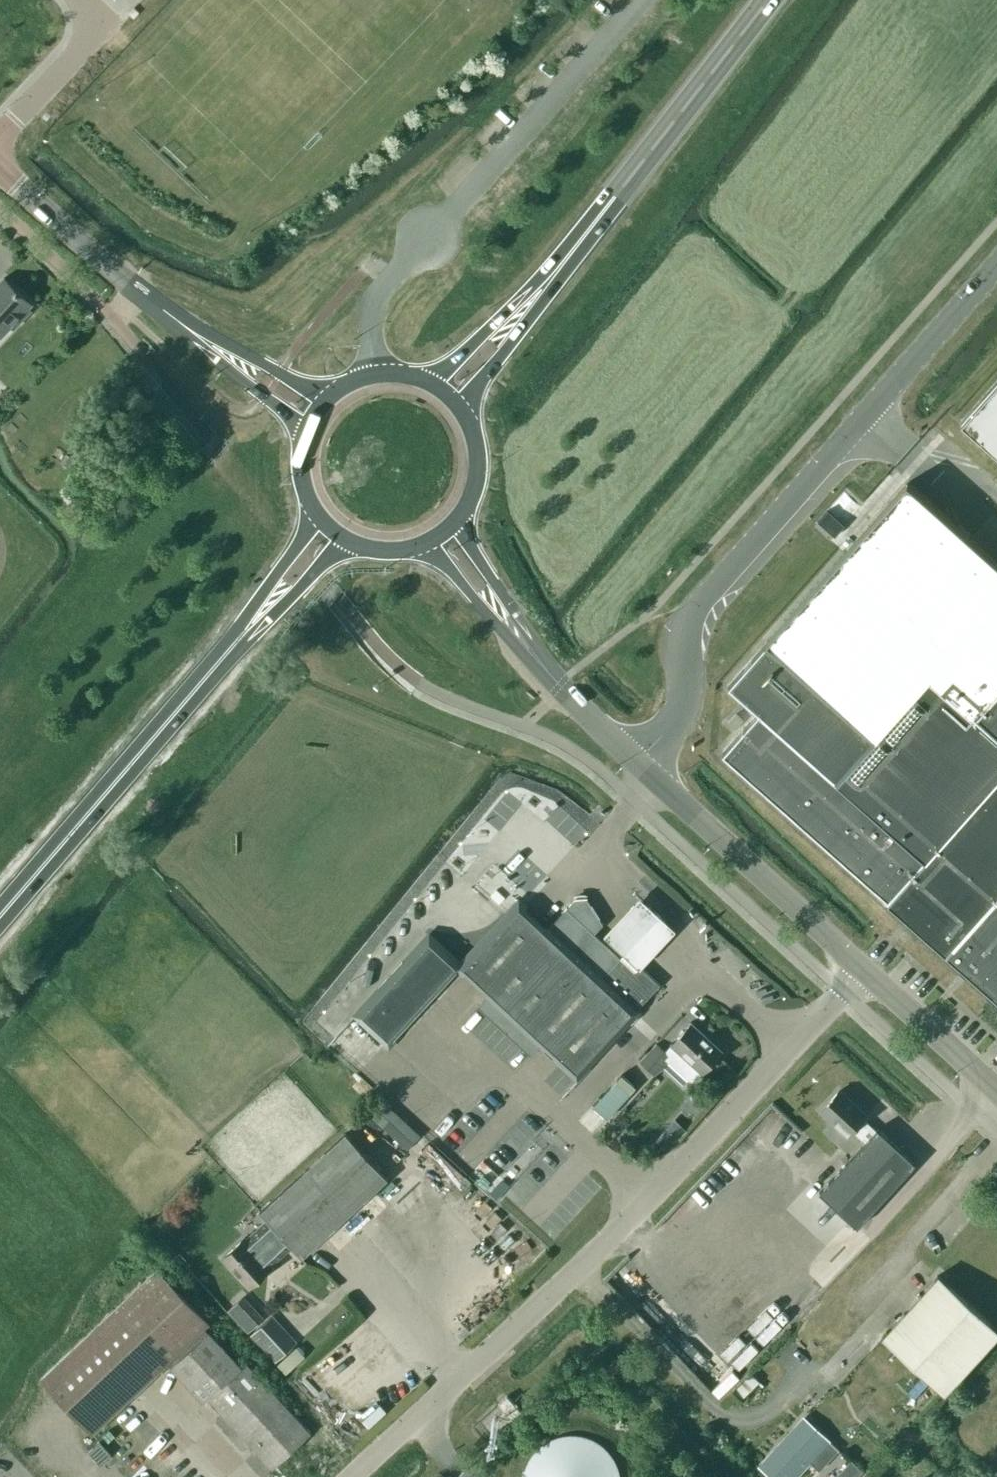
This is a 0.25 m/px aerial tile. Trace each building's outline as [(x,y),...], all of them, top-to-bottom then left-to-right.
[(1,335),(14,322),(16,324),(30,310),(27,307),(31,303),(5,278),(0,284),(0,336),(1,335)] [(960,422),(996,455),(996,381),(960,422)] [(74,457),(65,452),(60,462),(68,467),(74,457)] [(722,751),(889,899),(887,901),(906,918),(996,998),(996,563),(907,483),(766,642),(765,642),(729,684),(758,711),(722,751)] [(526,907),(520,901),(461,965),(430,936),(357,1014),(389,1044),(457,970),(463,975),(468,970),(490,991),(477,1006),(531,1055),(544,1041),(561,1056),(558,1059),(577,1076),(638,1010),(637,1009),(660,984),(644,969),(640,966),(629,965),(602,940),(594,932),(602,923),(587,898),(575,899),(546,931),(523,910),(526,907)] [(629,912),(602,940),(629,965),(640,966),(644,969),(666,945),(677,933),(641,900),(629,912)] [(723,1051),(690,1021),(669,1044),(703,1074),(723,1051)] [(668,1060),(653,1044),(638,1060),(653,1075),(668,1060)] [(622,1074),(616,1080),(593,1105),(606,1118),(636,1087),(622,1074)] [(857,1226),(915,1163),(877,1127),(876,1129),(863,1118),(866,1115),(838,1090),(821,1109),(848,1134),(852,1130),(865,1141),(819,1191),(857,1226)] [(408,1154),(422,1138),(389,1108),(375,1123),(408,1154)] [(678,1138),(668,1129),(657,1141),(667,1151),(678,1138)] [(270,1264),(292,1245),(302,1256),(388,1178),(345,1132),(260,1210),(267,1218),(246,1237),(245,1236),(222,1257),(239,1276),(240,1274),(250,1285),(271,1265),(270,1264)] [(210,1322),(198,1309),(158,1267),(40,1378),(92,1433),(169,1360),(172,1364),(170,1365),(203,1401),(207,1397),(272,1467),(311,1432),(246,1361),(242,1365),(209,1330),(208,1331),(204,1327),(210,1322)] [(906,1309),(882,1335),(944,1391),(996,1333),(996,1328),(938,1274),(906,1309)] [(660,1331),(678,1312),(644,1280),(626,1300),(660,1331)] [(264,1316),(244,1295),(227,1310),(248,1331),(264,1316)] [(269,1318),(251,1334),(276,1361),(294,1345),(269,1318)] [(705,1344),(688,1360),(712,1386),(729,1370),(705,1344)] [(305,1355),(296,1345),(277,1363),(286,1372),(305,1355)] [(511,1417),(520,1409),(507,1395),(498,1403),(511,1417)] [(513,1420),(496,1401),(477,1419),(494,1437),(513,1420)] [(775,1476),(791,1476),(807,1459),(820,1470),(839,1449),(806,1419),(796,1430),(795,1429),(782,1444),(785,1447),(765,1468),(775,1476)] [(572,1434),(563,1435),(555,1437),(547,1440),(540,1445),(534,1451),(529,1458),(525,1466),(523,1475),(523,1476),(620,1476),(620,1475),(618,1466),(614,1459),(609,1451),(603,1445),(596,1440),(589,1437),(580,1435),(572,1434)] [(178,1449),(167,1454),(172,1467),(183,1462),(178,1449)]
